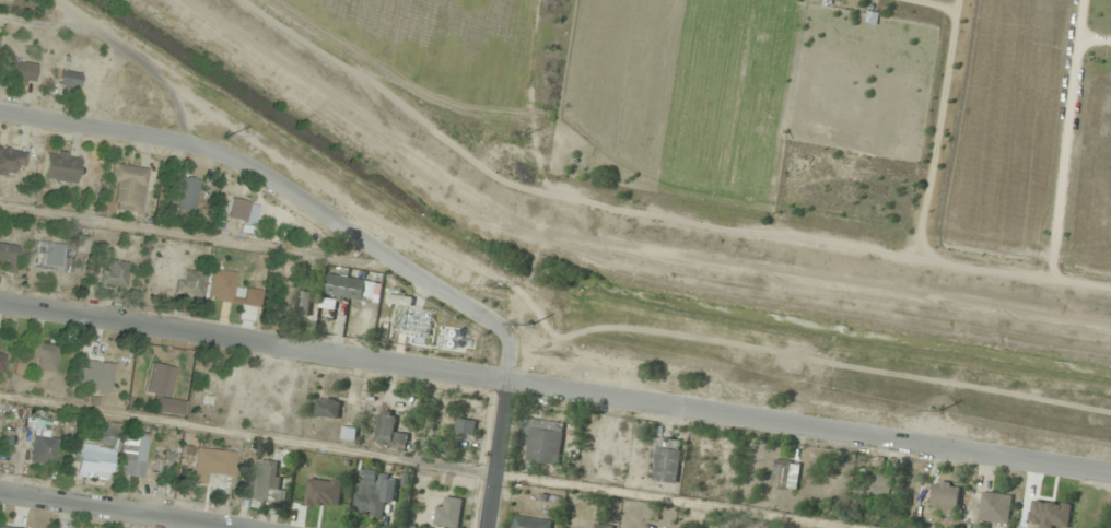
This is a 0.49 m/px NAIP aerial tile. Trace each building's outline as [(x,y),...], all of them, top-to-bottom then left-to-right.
[(35,65),(9,60),(5,79),(31,84),(35,65)] [(56,86),(76,90),(79,74),(59,69),(56,86)] [(23,149),(0,149),(0,173),(23,173),(23,149)] [(77,156),(44,151),(41,179),(74,183),(77,156)] [(99,212),(139,217),(145,169),(109,163),(106,182),(114,183),(112,194),(102,193),(99,212)] [(174,210),(193,212),(196,179),(178,177),(174,210)] [(248,202),(229,197),(224,218),(242,222),(248,202)] [(88,230),(74,229),(74,237),(63,236),(62,244),(33,241),(30,270),(70,274),(73,252),(85,253),(88,230)] [(0,243),(0,262),(4,262),(3,272),(13,273),(17,246),(0,243)] [(100,270),(97,284),(122,288),(127,264),(107,260),(106,271),(100,270)] [(201,274),(177,270),(173,295),(197,299),(201,274)] [(229,303),(234,274),(209,270),(205,299),(229,303)] [(374,303),(378,283),(364,280),(365,272),(358,271),(356,279),(330,274),(326,294),(374,303)] [(413,303),(413,293),(389,294),(389,304),(413,303)] [(56,347),(32,343),(28,367),(52,371),(56,347)] [(108,392),(111,364),(85,362),(84,369),(76,368),(74,388),(108,392)] [(162,395),(170,367),(151,362),(144,389),(162,395)] [(339,419),(342,400),(319,397),(317,416),(339,419)] [(408,447),(410,433),(397,432),(399,413),(380,411),(377,445),(408,447)] [(477,420),(458,418),(457,432),(476,434),(477,420)] [(561,465),(565,423),(526,418),(523,445),(529,446),(528,461),(561,465)] [(100,442),(110,444),(113,425),(104,423),(100,442)] [(357,429),(345,427),(344,439),(356,440),(357,429)] [(117,476),(140,478),(145,434),(122,431),(117,476)] [(56,439),(31,435),(27,462),(52,466),(56,439)] [(9,457),(9,437),(0,437),(0,457),(9,457)] [(682,440),(654,438),(650,480),(678,482),(682,440)] [(110,448),(72,446),(71,472),(109,474),(110,448)] [(171,453),(157,450),(153,473),(168,475),(171,453)] [(204,476),(233,476),(233,451),(204,451),(204,476)] [(796,490),(802,464),(777,458),(771,485),(796,490)] [(248,464),(239,498),(269,505),(273,490),(275,490),(279,472),(248,464)] [(395,505),(400,476),(381,473),(379,484),(361,481),(355,512),(384,516),(386,504),(395,505)] [(958,509),(960,483),(934,481),(931,506),(958,509)] [(1009,523),(1013,496),(982,492),(979,519),(1009,523)] [(1062,514),(1029,510),(1026,527),(1060,527),(1062,514)] [(554,522),(517,514),(514,527),(553,527),(554,522)]
